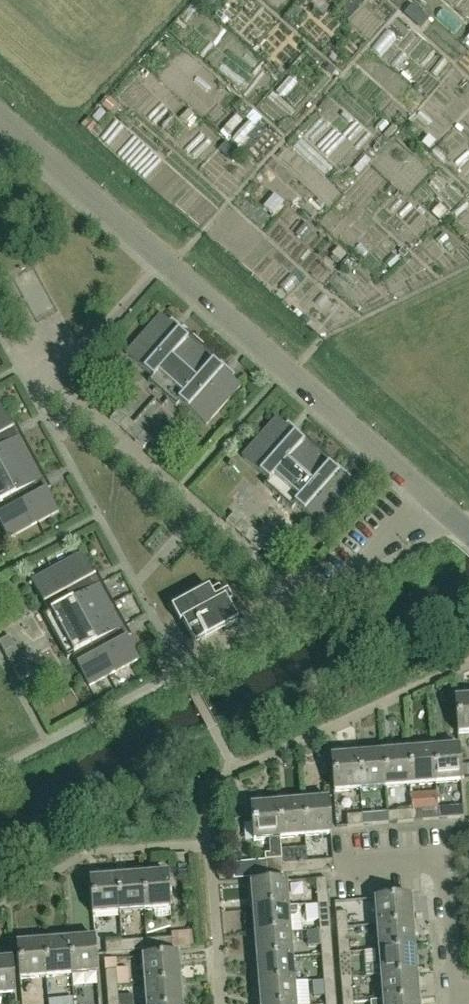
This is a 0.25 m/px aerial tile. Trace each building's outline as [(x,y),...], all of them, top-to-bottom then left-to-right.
[(424,30),(435,22),(420,3),(410,11),(424,30)] [(442,148),(457,159),(468,143),(468,132),(459,124),(442,148)] [(187,164),(177,174),(188,185),(198,176),(187,164)] [(148,381),(162,394),(204,347),(182,327),(179,331),(161,315),(126,354),(152,377),(148,381)] [(226,367),(204,347),(162,394),(176,406),(180,402),(206,425),(241,386),(223,370),(226,367)] [(34,456),(22,435),(13,440),(8,431),(13,428),(1,406),(0,406),(0,475),(34,456)] [(118,410),(110,419),(119,426),(126,418),(118,410)] [(264,484),(278,497),(320,450),(297,430),(295,433),(277,418),(242,457),(268,480),(264,484)] [(143,432),(135,441),(143,449),(152,440),(143,432)] [(342,470),(320,450),(278,497),(292,509),(296,505),(322,528),(357,489),(339,473),(342,470)] [(34,456),(0,475),(0,523),(8,539),(59,511),(46,489),(41,491),(37,483),(45,478),(34,456)] [(226,522),(228,524),(234,529),(242,520),(234,513),(226,522)] [(259,535),(251,544),(259,551),(267,542),(259,535)] [(94,576),(82,553),(31,581),(48,611),(43,614),(67,659),(72,656),(89,686),(139,659),(127,636),(122,639),(117,631),(126,626),(102,583),(94,587),(89,579),(94,576)] [(219,587),(211,591),(209,587),(171,608),(180,624),(182,622),(194,645),(238,621),(228,604),(233,601),(227,591),(223,594),(219,587)] [(15,646),(10,636),(0,641),(0,643),(4,651),(15,646)] [(25,665),(15,671),(20,680),(31,675),(25,665)] [(466,697),(465,694),(455,695),(456,697),(455,698),(458,734),(459,734),(459,733),(468,732),(468,697),(466,697)] [(417,747),(407,747),(410,785),(436,783),(432,745),(432,748),(417,749),(417,747)] [(442,745),(432,745),(436,783),(460,781),(460,782),(462,782),(459,745),(457,746),(442,747),(442,745)] [(410,785),(407,747),(407,750),(392,751),(392,749),(382,750),(385,787),(410,785)] [(367,751),(357,752),(360,789),(385,787),(382,750),(382,752),(367,753),(367,751)] [(331,756),(334,792),(335,792),(360,789),(357,752),(357,754),(342,756),(342,753),(332,754),(332,756),(331,756)] [(287,800),(277,800),(280,838),(305,836),(302,798),(302,801),(287,802),(287,800)] [(331,835),(328,798),(327,799),(312,800),(312,798),(302,798),(305,836),(330,834),(330,835),(331,835)] [(281,850),(280,838),(277,800),(276,800),(277,803),(262,804),(261,802),(251,803),(252,805),(251,805),(254,841),(255,841),(255,840),(269,839),(270,853),(265,854),(266,876),(283,875),(282,864),(281,850)] [(447,807),(448,818),(464,817),(463,806),(447,807)] [(423,820),(439,819),(438,808),(422,809),(423,820)] [(414,821),(413,810),(397,811),(398,822),(414,821)] [(388,823),(388,812),(372,813),(372,824),(388,823)] [(363,825),(362,814),(346,815),(347,826),(363,825)] [(282,864),(291,863),(307,862),(306,848),(281,850),(282,864)] [(317,861),(317,872),(333,871),(332,860),(317,861)] [(308,873),(307,862),(291,863),(292,874),(308,873)] [(126,874),(116,874),(119,912),(144,910),(141,872),(141,875),(126,876),(126,874)] [(151,872),(141,872),(144,910),(169,908),(169,909),(170,909),(167,872),(166,873),(151,874),(151,872)] [(119,912),(116,874),(116,877),(101,878),(100,876),(90,876),(91,879),(90,879),(93,915),(94,915),(94,914),(119,912)] [(328,894),(326,878),(315,879),(317,895),(328,894)] [(249,900),(250,910),(288,907),(286,882),(287,882),(287,881),(250,883),(250,885),(251,884),(252,900),(249,900)] [(377,925),(415,922),(412,922),(411,907),(414,907),(413,897),(411,897),(410,896),(374,899),(374,900),(375,900),(377,925)] [(374,914),(372,900),(352,903),(353,916),(374,914)] [(330,919),(328,903),(317,904),(319,920),(330,919)] [(250,910),(253,910),(254,925),(251,925),(252,935),(290,932),(289,918),(295,918),(298,914),(297,907),(288,908),(288,907),(250,910)] [(335,912),(337,928),(348,928),(346,912),(335,912)] [(415,932),(415,922),(377,925),(379,950),(417,947),(414,947),(413,932),(415,932)] [(319,929),(319,930),(321,945),(332,944),(330,929),(319,929)] [(199,948),(198,931),(177,932),(178,950),(199,948)] [(253,950),(254,960),(292,957),(290,932),(252,935),(255,935),(256,950),(253,950)] [(97,973),(95,937),(93,937),(93,938),(78,939),(78,936),(68,937),(71,975),(96,973),(97,973)] [(46,977),(71,975),(68,937),(68,940),(53,941),(53,938),(43,939),(46,977)] [(172,948),(172,937),(156,939),(156,950),(172,948)] [(337,938),(339,953),(339,954),(350,953),(348,937),(337,938)] [(21,979),(46,977),(43,939),(43,942),(28,943),(28,940),(18,941),(18,943),(17,943),(20,979),(21,979)] [(147,950),(146,939),(131,941),(131,952),(147,950)] [(122,952),(121,941),(105,943),(106,954),(122,952)] [(372,976),(381,975),(419,972),(416,972),(415,957),(417,957),(417,947),(379,950),(380,969),(371,969),(372,976)] [(145,983),(183,980),(180,980),(179,965),(182,964),(181,954),(179,955),(178,954),(142,957),(142,958),(143,958),(145,983)] [(334,970),(332,954),(321,955),(323,971),(334,970)] [(254,960),(256,960),(258,975),(255,975),(256,985),(293,982),(292,957),(254,960)] [(12,959),(11,959),(0,960),(0,996),(14,995),(15,995),(12,959)] [(339,963),(340,978),(341,979),(352,978),(350,962),(339,963)] [(116,969),(105,970),(106,986),(117,985),(116,969)] [(383,1000),(421,997),(418,997),(417,982),(419,982),(419,972),(381,975),(383,1000)] [(336,995),(334,979),(323,980),(325,996),(336,995)] [(183,980),(145,983),(147,1003),(182,1003),(181,990),(184,990),(183,980)] [(257,1003),(295,1003),(293,982),(256,985),(258,985),(259,1000),(257,1000),(257,1003)] [(341,988),(342,1003),(354,1003),(352,987),(341,988)] [(118,994),(107,995),(108,1003),(119,1003),(118,994)]
